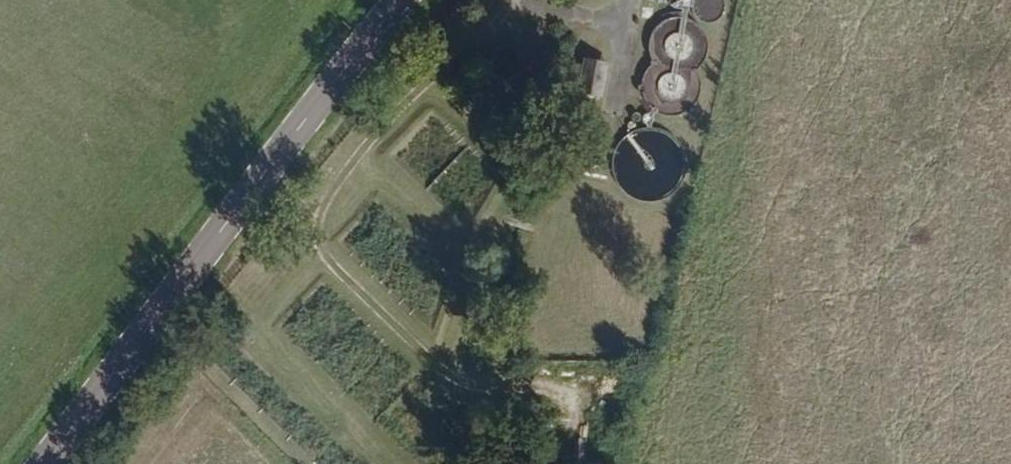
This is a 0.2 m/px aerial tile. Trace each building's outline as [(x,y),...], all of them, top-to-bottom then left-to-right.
[(680,0),(681,8),(684,14),(691,19),(700,19),(706,17),(711,12),(713,5),(713,0),(680,0)] [(638,48),(642,59),(636,66),(632,73),(631,82),(627,81),(628,90),(632,89),(635,99),(640,106),(647,111),(657,114),(671,113),(681,105),(687,97),(690,86),(688,73),(685,67),(693,60),(696,49),(697,39),(694,31),(690,23),(681,17),(672,13),(662,13),(655,16),(646,21),(640,30),(638,40),(638,48)] [(605,74),(582,69),(574,103),(597,107),(605,74)] [(658,128),(646,126),(633,127),(623,132),(612,142),(607,154),(606,163),(607,176),(613,187),(622,196),(632,201),(648,202),(661,198),(671,189),(677,180),(681,168),(680,155),(677,144),(668,135),(658,128)]
